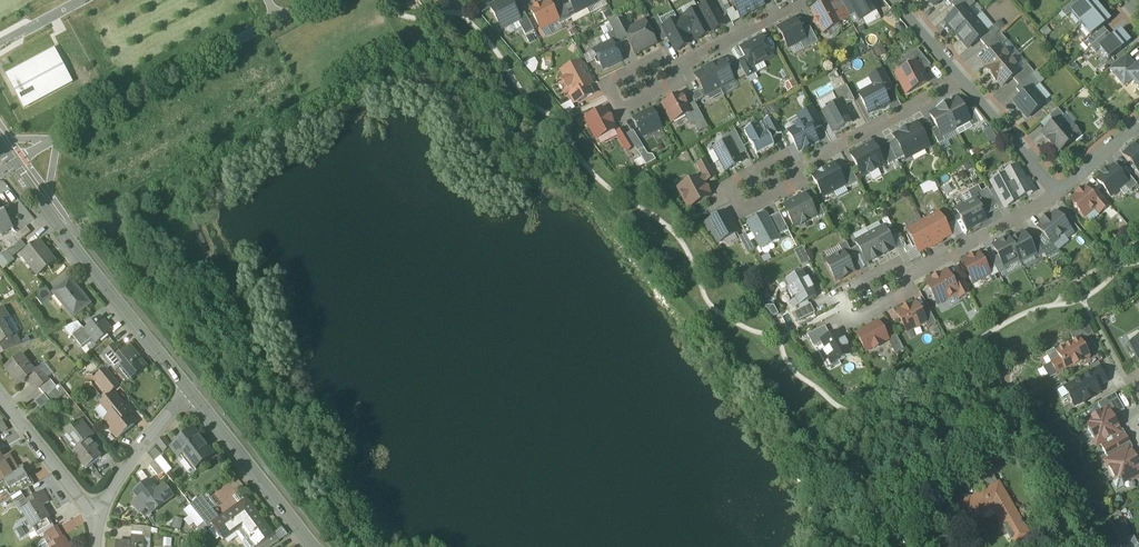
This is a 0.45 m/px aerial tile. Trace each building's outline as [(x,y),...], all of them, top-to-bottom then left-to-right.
[(581,0),(568,0),(571,5),(576,16),(577,15),(587,10),(581,0)] [(587,10),(598,4),(596,0),(581,0),(587,10)] [(720,0),(719,0),(713,3),(721,18),(728,15),(720,0)] [(741,18),(763,6),(760,0),(731,0),(741,18)] [(845,9),(845,10),(850,7),(846,1),(848,0),(840,0),(845,9)] [(850,2),(861,21),(878,12),(872,0),(854,0),(850,2)] [(972,0),(958,0),(952,6),(958,13),(965,7),(968,11),(975,4),(972,0)] [(1092,0),(1087,0),(1083,3),(1082,4),(1074,11),(1070,14),(1073,13),(1082,24),(1080,26),(1100,10),(1092,0)] [(1070,5),(1074,11),(1082,4),(1079,0),(1076,0),(1070,5)] [(508,1),(490,10),(502,32),(518,24),(520,23),(518,20),(508,1)] [(565,8),(562,3),(551,9),(558,23),(560,27),(571,21),(571,20),(565,8)] [(713,3),(699,10),(711,34),(725,26),(721,18),(713,3)] [(829,3),(812,12),(816,19),(815,24),(819,25),(824,34),(841,25),(840,24),(835,15),(829,3)] [(548,4),(531,13),(541,32),(558,23),(551,9),(548,4)] [(576,16),(571,5),(565,8),(571,20),(577,17),(577,15),(576,16)] [(1070,5),(1061,12),(1066,18),(1070,14),(1074,11),(1070,5)] [(968,11),(965,7),(958,13),(946,23),(957,36),(975,20),(968,11)] [(845,9),(835,15),(840,24),(850,19),(845,10),(845,9)] [(711,34),(699,10),(685,18),(693,34),(697,41),(711,34)] [(1100,10),(1080,26),(1081,26),(1083,24),(1093,36),(1090,38),(1091,38),(1095,35),(1103,28),(1104,27),(1103,27),(1110,21),(1100,10)] [(535,34),(525,16),(518,20),(520,23),(518,24),(526,39),(535,34)] [(693,34),(685,18),(679,22),(687,37),(693,34)] [(975,20),(957,36),(968,50),(979,40),(987,34),(986,33),(975,20)] [(679,22),(678,21),(664,29),(669,38),(676,53),(691,45),(687,37),(679,22)] [(795,21),(778,30),(789,49),(800,43),(805,40),(801,33),(795,21)] [(629,32),(624,35),(627,41),(635,56),(656,44),(645,23),(629,32)] [(664,29),(661,23),(654,27),(662,42),(669,38),(664,29)] [(994,27),(986,33),(987,34),(979,40),(985,47),(1000,34),(994,27)] [(818,44),(810,28),(801,33),(805,40),(800,43),(804,51),(818,44)] [(1108,33),(1103,28),(1095,35),(1099,40),(1100,40),(1108,33)] [(1120,32),(1113,39),(1113,38),(1112,39),(1104,46),(1098,51),(1099,51),(1101,49),(1110,60),(1108,62),(1122,50),(1122,49),(1130,43),(1120,32)] [(1108,33),(1100,40),(1104,46),(1112,39),(1108,33)] [(1000,34),(985,47),(991,54),(999,48),(999,49),(1007,42),(1000,34)] [(1091,38),(1086,42),(1091,47),(1099,40),(1095,35),(1091,38)] [(763,38),(741,49),(745,58),(751,68),(752,68),(773,57),(763,38)] [(1099,40),(1091,47),(1096,53),(1098,51),(1104,46),(1100,40),(1099,40)] [(610,43),(588,55),(600,76),(621,63),(610,43)] [(5,75),(23,107),(71,80),(53,48),(5,75)] [(999,49),(999,48),(991,54),(981,63),(987,69),(986,70),(991,76),(1010,60),(1004,53),(1003,54),(999,49)] [(931,66),(918,51),(907,57),(912,67),(918,64),(922,71),(931,66)] [(1125,57),(1110,70),(1123,85),(1131,79),(1128,76),(1136,69),(1125,57)] [(751,68),(745,58),(738,62),(739,63),(743,71),(747,80),(756,75),(752,68),(751,68)] [(1010,60),(991,76),(996,82),(997,81),(1002,88),(1012,79),(1020,73),(1019,72),(1015,68),(1016,67),(1010,60)] [(723,61),(713,66),(712,65),(708,67),(720,89),(734,82),(723,61)] [(524,67),(529,77),(540,73),(535,62),(524,67)] [(739,63),(730,68),(734,76),(743,71),(739,63)] [(912,67),(897,75),(907,95),(918,89),(921,88),(920,87),(928,83),(922,71),(918,64),(912,67)] [(1027,65),(1019,72),(1020,73),(1012,79),(1019,87),(1031,76),(1034,74),(1027,65)] [(584,70),(582,71),(580,66),(562,76),(566,84),(564,85),(567,91),(570,90),(574,98),(588,90),(592,89),(584,74),(586,74),(584,70)] [(720,89),(708,67),(704,70),(704,71),(695,76),(706,97),(720,89)] [(1136,69),(1128,76),(1131,79),(1138,88),(1138,67),(1136,69)] [(893,89),(884,72),(870,79),(875,87),(878,85),(883,95),(893,89)] [(1019,87),(1016,90),(1022,97),(1032,89),(1033,91),(1039,86),(1031,76),(1019,87)] [(875,87),(859,95),(869,114),(888,104),(883,95),(878,85),(875,87)] [(846,87),(832,94),(838,105),(842,103),(845,108),(855,102),(846,87)] [(1033,91),(1032,89),(1022,97),(1014,104),(1027,119),(1045,104),(1033,91)] [(588,90),(574,98),(571,100),(575,108),(593,98),(588,90)] [(699,91),(691,96),(695,103),(703,99),(699,91)] [(681,96),(664,106),(673,124),(685,117),(691,114),(687,107),(681,96)] [(965,113),(958,101),(948,106),(947,105),(944,106),(943,106),(956,129),(969,122),(965,113)] [(704,120),(695,103),(687,107),(691,114),(685,117),(690,127),(704,120)] [(838,105),(824,113),(834,133),(853,123),(845,108),(842,103),(838,105)] [(956,129),(943,106),(942,107),(940,109),(941,110),(931,115),(937,128),(942,137),(956,129)] [(574,115),(570,107),(562,112),(567,118),(574,115)] [(813,109),(798,117),(803,125),(808,123),(813,132),(823,127),(813,109)] [(979,124),(972,110),(965,113),(969,122),(972,128),(979,124)] [(1064,117),(1058,110),(1049,117),(1055,124),(1060,120),(1064,117)] [(652,112),(634,122),(643,140),(661,130),(652,112)] [(605,114),(587,124),(597,143),(615,134),(612,128),(613,128),(608,119),(608,120),(605,114)] [(782,135),(772,117),(764,122),(772,137),(773,139),(782,135)] [(1055,124),(1043,135),(1048,141),(1047,142),(1052,148),(1053,147),(1059,153),(1080,135),(1073,127),(1068,130),(1060,120),(1055,124)] [(764,122),(757,126),(763,136),(767,134),(770,138),(772,137),(764,122)] [(803,125),(789,133),(799,152),(818,142),(813,132),(808,123),(803,125)] [(757,126),(757,125),(744,132),(757,156),(774,146),(770,138),(767,134),(763,136),(757,126)] [(912,131),(911,129),(908,130),(903,132),(903,133),(901,134),(902,136),(896,140),(905,157),(908,156),(909,157),(926,149),(921,139),(924,137),(923,134),(922,134),(919,127),(912,131)] [(942,137),(937,128),(931,131),(939,146),(945,142),(942,137)] [(627,138),(624,133),(616,138),(627,155),(634,150),(627,138)] [(644,151),(633,134),(627,138),(634,150),(638,155),(644,151)] [(737,135),(729,140),(730,142),(733,148),(741,143),(737,135)] [(905,157),(896,140),(888,144),(897,162),(905,157)] [(730,142),(714,151),(726,172),(742,164),(738,157),(733,148),(730,142)] [(747,153),(741,143),(733,148),(738,157),(747,153)] [(873,144),(851,156),(862,177),(868,173),(869,175),(879,170),(878,168),(884,165),(883,165),(876,150),(873,144)] [(888,144),(876,150),(883,165),(887,163),(889,166),(897,162),(888,144)] [(1138,144),(1124,156),(1132,165),(1132,168),(1134,171),(1137,171),(1138,173),(1138,145),(1138,144)] [(715,178),(706,161),(696,166),(702,178),(705,182),(705,183),(715,178)] [(838,172),(834,166),(825,170),(818,173),(818,174),(812,177),(823,197),(845,186),(838,172)] [(858,183),(849,166),(838,172),(845,186),(847,190),(858,183)] [(1006,176),(1019,199),(1028,194),(1029,196),(1036,192),(1029,179),(1024,182),(1017,168),(1005,175),(1006,176)] [(1113,168),(1107,173),(1106,171),(1102,174),(1103,176),(1097,181),(1111,197),(1124,186),(1126,184),(1119,175),(1113,168)] [(1137,186),(1124,171),(1119,175),(1126,184),(1124,186),(1130,193),(1137,186)] [(1019,199),(1006,176),(992,184),(996,189),(999,195),(1005,207),(1006,208),(1014,204),(1013,202),(1019,199)] [(702,178),(699,179),(679,190),(689,209),(710,198),(708,195),(709,195),(705,188),(704,188),(702,184),(705,182),(702,178)] [(925,195),(937,188),(932,181),(920,188),(925,195)] [(988,189),(977,195),(980,200),(983,205),(993,199),(990,193),(988,189)] [(999,195),(996,189),(990,193),(993,198),(999,195)] [(1091,197),(1085,189),(1070,202),(1084,218),(1094,209),(1099,206),(1091,197)] [(1110,206),(1097,191),(1091,197),(1099,206),(1094,209),(1099,215),(1110,206)] [(1005,207),(999,195),(993,198),(993,199),(999,210),(1005,207)] [(805,196),(799,200),(799,199),(790,203),(791,204),(784,208),(793,226),(800,223),(801,225),(810,220),(809,218),(815,214),(805,196)] [(993,199),(983,205),(987,212),(987,213),(988,215),(999,210),(993,199)] [(976,202),(967,206),(966,204),(956,210),(966,228),(974,224),(975,225),(985,220),(983,215),(987,213),(987,212),(983,205),(980,200),(976,202)] [(0,210),(0,232),(1,234),(13,228),(5,213),(2,214),(0,210)] [(1068,228),(1056,214),(1049,220),(1048,218),(1041,224),(1043,226),(1038,229),(1043,234),(1052,245),(1064,235),(1062,233),(1068,228)] [(789,232),(780,215),(768,221),(778,238),(789,232)] [(945,227),(938,215),(923,223),(935,247),(938,245),(937,243),(950,236),(945,227)] [(768,221),(766,216),(748,226),(761,249),(767,246),(768,248),(779,242),(778,238),(768,221)] [(737,235),(727,217),(721,220),(718,219),(705,226),(709,234),(712,232),(719,245),(737,235)] [(923,223),(907,231),(914,244),(919,253),(932,246),(933,248),(935,247),(923,223)] [(879,224),(867,230),(870,236),(882,230),(879,224)] [(957,226),(950,230),(948,226),(945,227),(950,236),(953,241),(962,236),(957,226)] [(26,227),(13,238),(18,244),(21,241),(31,233),(26,227)] [(882,230),(870,236),(880,256),(894,248),(890,240),(886,233),(883,229),(882,230)] [(893,229),(886,233),(890,240),(897,236),(893,229)] [(1029,244),(1024,234),(1010,242),(1008,239),(1021,263),(1035,255),(1029,244)] [(1052,245),(1043,234),(1036,240),(1043,252),(1044,255),(1046,259),(1058,253),(1052,245)] [(754,251),(746,236),(739,239),(747,255),(754,251)] [(880,256),(870,236),(856,243),(862,255),(867,263),(880,256)] [(897,236),(890,240),(894,248),(896,252),(903,248),(897,236)] [(1008,239),(993,247),(998,256),(1004,268),(1005,268),(1019,260),(1020,263),(1021,263),(1008,239)] [(1044,255),(1036,240),(1029,244),(1035,255),(1037,259),(1044,255)] [(18,244),(7,253),(12,258),(26,247),(21,241),(18,244)] [(56,263),(39,242),(21,256),(38,277),(56,263)] [(855,259),(846,243),(839,247),(843,254),(848,262),(855,259)] [(913,250),(906,253),(911,263),(921,258),(919,253),(914,244),(911,246),(913,250)] [(800,266),(807,262),(801,250),(794,253),(800,266)] [(986,251),(979,255),(984,265),(992,261),(991,260),(986,251)] [(843,254),(826,263),(836,282),(854,273),(848,262),(843,254)] [(862,255),(855,259),(861,270),(868,266),(867,263),(862,255)] [(979,255),(962,264),(973,283),(989,274),(988,272),(984,265),(979,255)] [(1004,268),(998,256),(991,260),(992,261),(996,269),(999,275),(1007,271),(1005,268),(1004,268)] [(992,261),(984,265),(988,272),(996,269),(992,261)] [(807,281),(803,273),(786,282),(790,290),(787,291),(793,302),(795,300),(799,308),(817,298),(813,291),(814,290),(808,280),(807,281)] [(947,273),(939,277),(939,276),(933,279),(933,280),(926,284),(937,303),(944,299),(945,301),(956,296),(958,295),(952,282),(947,273)] [(971,294),(962,277),(952,282),(958,295),(956,296),(959,300),(971,294)] [(70,281),(54,294),(74,317),(89,305),(70,281)] [(46,287),(35,296),(42,305),(53,296),(46,287)] [(811,305),(793,315),(798,324),(815,315),(811,305)] [(916,305),(897,315),(907,333),(925,323),(926,323),(921,314),(916,305)] [(0,347),(12,340),(11,338),(2,323),(8,319),(3,310),(0,312),(0,347)] [(937,325),(929,310),(921,314),(926,323),(925,323),(928,329),(937,325)] [(101,316),(85,329),(96,343),(112,331),(101,316)] [(75,321),(64,330),(69,337),(81,328),(75,321)] [(879,325),(857,336),(866,353),(873,349),(874,351),(882,347),(881,345),(888,341),(879,325)] [(825,328),(807,338),(814,350),(822,345),(821,343),(830,338),(825,328)] [(1078,330),(1070,334),(1074,342),(1079,339),(1079,340),(1083,338),(1078,330)] [(830,338),(821,343),(822,345),(825,352),(823,353),(827,360),(829,359),(833,367),(851,357),(846,349),(848,348),(845,341),(843,342),(838,334),(830,338)] [(12,340),(0,347),(4,353),(22,345),(17,335),(11,338),(12,340)] [(896,336),(890,340),(891,342),(890,346),(895,356),(904,351),(896,336)] [(1074,342),(1056,352),(1059,359),(1051,364),(1057,374),(1065,369),(1067,372),(1073,368),(1074,368),(1082,363),(1090,359),(1079,340),(1079,339),(1074,342)] [(1130,345),(1138,361),(1138,340),(1130,345)] [(116,346),(103,356),(109,363),(121,353),(116,346)] [(147,370),(129,349),(123,354),(121,353),(109,363),(117,373),(121,369),(132,382),(147,370)] [(22,357),(6,370),(18,386),(29,377),(33,382),(42,375),(38,369),(34,373),(22,357)] [(1099,370),(1067,387),(1071,394),(1068,395),(1074,406),(1083,401),(1084,403),(1095,397),(1094,395),(1100,392),(1097,387),(1106,382),(1099,370)] [(120,386),(107,371),(95,380),(108,396),(120,386)] [(42,375),(33,382),(37,388),(47,380),(42,375)] [(1115,394),(1098,404),(1103,413),(1107,410),(1105,407),(1118,400),(1115,394)] [(114,396),(104,404),(113,416),(106,421),(107,422),(113,430),(111,431),(111,433),(116,439),(118,439),(119,438),(120,438),(135,426),(124,413),(126,411),(114,396)] [(1112,419),(1113,419),(1113,418),(1112,419),(1107,410),(1103,413),(1086,422),(1090,430),(1088,431),(1092,438),(1095,437),(1099,445),(1100,445),(1109,461),(1108,461),(1111,467),(1109,469),(1116,481),(1113,483),(1117,491),(1125,487),(1123,483),(1131,479),(1134,479),(1138,477),(1138,476),(1138,468),(1137,464),(1137,463),(1137,464),(1134,459),(1134,458),(1129,450),(1133,448),(1125,436),(1126,436),(1123,431),(1120,433),(1115,425),(1116,424),(1115,424),(1112,419)] [(97,432),(82,413),(73,420),(77,426),(68,433),(80,449),(73,454),(87,471),(101,459),(93,448),(95,446),(88,438),(97,432)] [(214,457),(194,431),(171,449),(179,459),(184,456),(196,471),(214,457)] [(985,453),(976,438),(967,443),(976,459),(985,453)] [(155,443),(162,454),(168,450),(161,439),(155,443)] [(0,455),(0,498),(7,494),(10,500),(34,486),(23,468),(18,471),(15,465),(10,464),(8,465),(5,459),(3,460),(0,455)] [(172,471),(161,458),(155,463),(163,472),(166,476),(172,471)] [(163,472),(155,463),(150,467),(158,476),(163,472)] [(987,465),(974,472),(975,472),(981,484),(981,485),(982,484),(994,477),(987,465)] [(867,474),(854,481),(852,478),(844,481),(851,495),(872,484),(867,474)] [(994,477),(982,484),(986,492),(970,501),(957,508),(961,515),(957,517),(959,519),(962,517),(968,528),(981,520),(978,515),(993,506),(1015,544),(1029,536),(1016,514),(1015,514),(994,477)] [(158,493),(149,482),(134,494),(139,500),(133,505),(141,515),(147,510),(151,515),(167,502),(159,492),(158,493)] [(172,498),(165,488),(159,492),(167,502),(172,498)] [(49,504),(43,493),(37,497),(43,507),(49,504)] [(37,497),(27,503),(30,508),(23,512),(23,513),(33,529),(34,530),(49,520),(50,520),(49,520),(42,508),(43,507),(37,497)] [(221,521),(202,497),(191,506),(209,530),(214,527),(213,526),(221,521)] [(247,502),(221,521),(213,526),(214,527),(224,540),(235,533),(245,546),(258,546),(272,536),(266,527),(267,526),(264,522),(263,523),(247,502)] [(147,510),(141,515),(145,520),(148,520),(152,517),(151,515),(147,510)] [(49,520),(34,530),(38,538),(55,529),(49,520)] [(282,529),(274,536),(279,542),(288,536),(282,529)] [(258,546),(271,546),(279,542),(274,536),(274,535),(272,536),(258,546)] [(64,539),(59,542),(62,546),(69,546),(64,539)]
